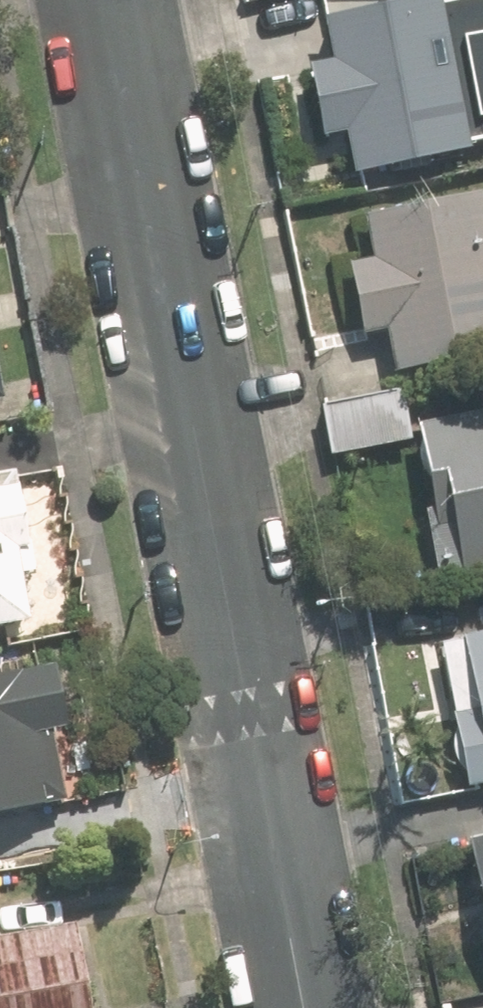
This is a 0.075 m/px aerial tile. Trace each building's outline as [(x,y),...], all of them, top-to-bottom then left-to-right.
[(439,0),(415,0),(321,19),(329,57),(305,62),(320,136),(345,131),(354,173),(467,151),(465,140),(482,136),(482,0),(472,0),(440,6),(439,0)] [(479,196),(363,219),(371,258),(346,263),(360,336),(385,330),(395,376),(482,359),(482,218),(479,196)] [(324,404),(333,454),(413,438),(403,389),(324,404)] [(461,573),(482,569),(482,417),(416,430),(432,506),(423,509),(436,575),(460,570),(461,573)] [(15,464),(0,467),(0,619),(34,612),(20,540),(33,537),(21,476),(17,478),(15,464)] [(469,789),(482,786),(482,643),(442,651),(469,789)] [(67,795),(53,722),(67,720),(56,659),(0,670),(0,807),(67,795)] [(466,813),(473,845),(471,847),(482,908),(482,809),(466,813)] [(0,893),(0,1007),(94,1007),(76,919),(56,923),(48,884),(0,893)]
